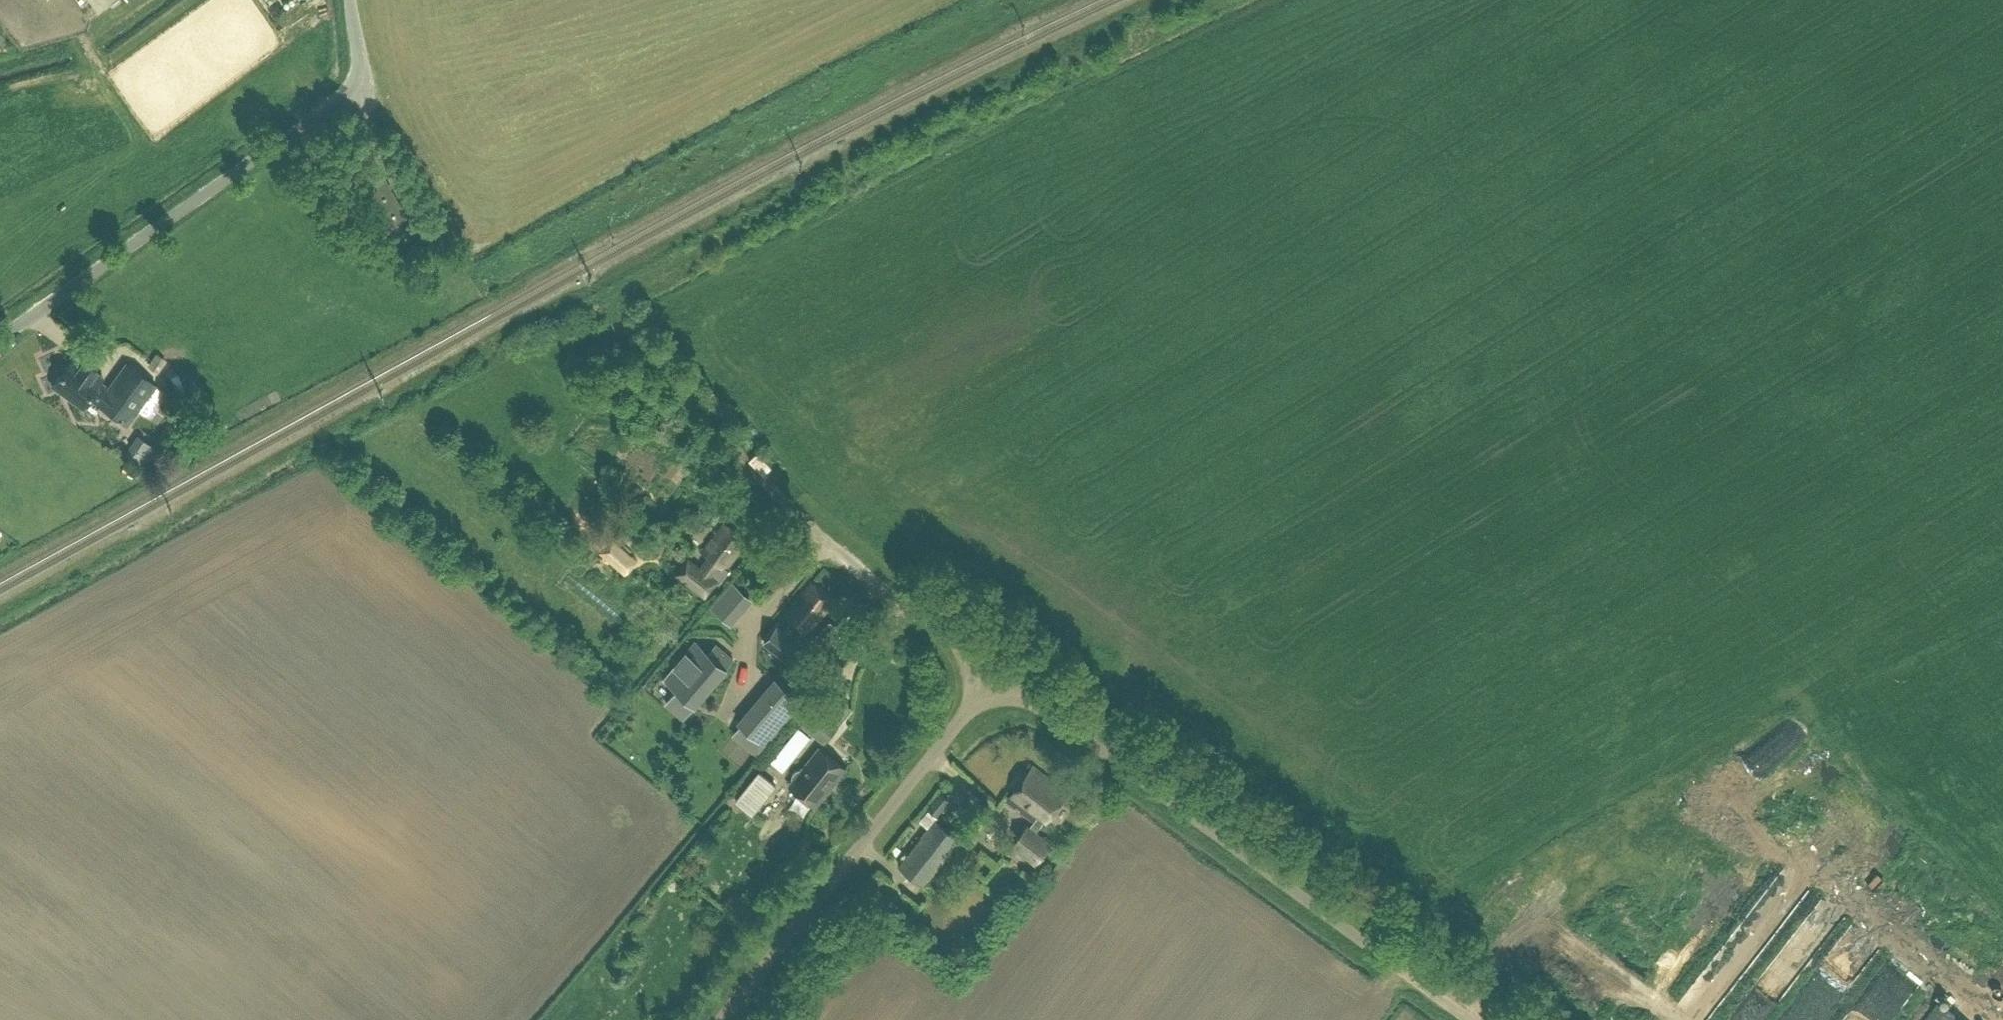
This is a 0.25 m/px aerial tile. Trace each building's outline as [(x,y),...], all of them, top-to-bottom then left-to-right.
[(409,221),(383,175),(365,185),(390,231),(409,221)] [(82,363),(74,357),(69,363),(68,362),(52,384),(81,406),(88,396),(126,424),(138,409),(150,418),(165,397),(153,388),(156,384),(126,362),(104,391),(96,385),(102,377),(94,371),(95,370),(83,361),(82,363)] [(150,465),(154,451),(139,447),(136,460),(150,465)] [(747,540),(725,524),(704,553),(711,559),(703,571),(689,561),(678,576),(706,596),(717,581),(719,583),(728,570),(726,569),(747,540)] [(603,535),(593,545),(625,576),(638,562),(612,538),(609,540),(603,535)] [(773,580),(758,567),(731,597),(757,619),(797,574),(787,564),(773,580)] [(835,600),(814,583),(803,596),(808,599),(802,607),(797,603),(786,616),(808,634),(835,600)] [(724,642),(742,653),(754,633),(735,622),(724,642)] [(677,723),(726,664),(709,649),(697,664),(684,653),(658,685),(671,695),(660,709),(677,723)] [(778,681),(742,723),(766,743),(801,701),(778,681)] [(838,725),(815,705),(799,725),(822,744),(838,725)] [(820,748),(803,768),(799,769),(795,771),(793,776),(794,781),(791,784),(816,805),(845,768),(820,748)] [(716,765),(731,779),(738,771),(723,758),(716,765)] [(1068,792),(1033,766),(1008,800),(1043,826),(1068,792)] [(962,838),(935,817),(897,864),(924,885),(962,838)] [(997,818),(982,835),(994,845),(1008,828),(997,818)] [(1052,844),(1027,823),(1009,845),(1034,865),(1052,844)] [(1937,1002),(1923,1019),(1961,1019),(1937,1002)]
